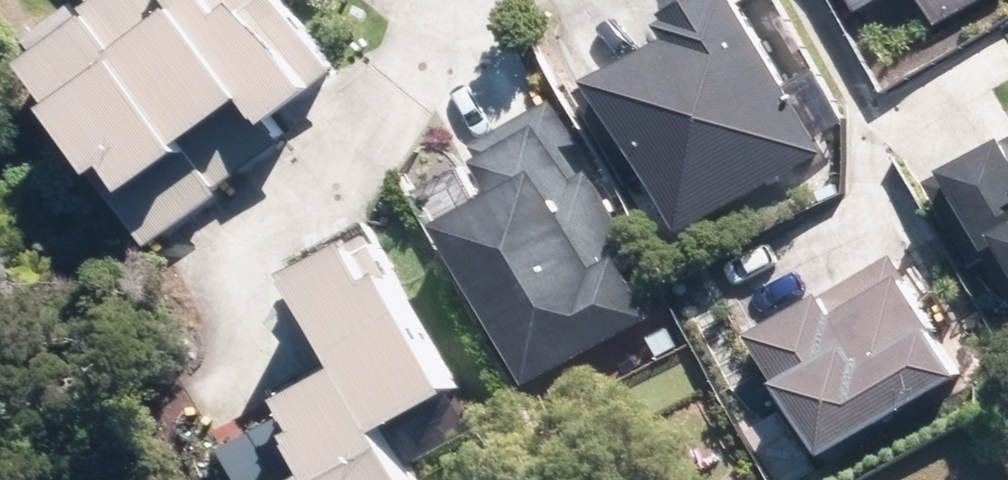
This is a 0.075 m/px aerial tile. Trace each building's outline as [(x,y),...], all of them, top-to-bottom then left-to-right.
[(97,4),(226,184),(286,141),(184,0),(102,0),(97,4)] [(277,124),(337,81),(279,0),(188,0),(277,124)] [(943,13),(967,0),(936,0),(943,13)] [(818,146),(745,10),(590,92),(627,161),(644,152),(680,219),(818,146)] [(96,15),(36,57),(166,237),(225,194),(96,15)] [(628,254),(552,112),(482,149),(506,195),(452,224),(530,370),(644,309),(617,260),(628,254)] [(940,184),(975,251),(987,246),(1007,286),(1007,148),(940,184)] [(374,234),(307,271),(390,422),(457,385),(374,234)] [(897,262),(765,336),(825,442),(957,369),(897,262)] [(287,401),(331,479),(418,479),(354,364),(287,401)] [(304,479),(327,479),(322,470),(304,479)]
